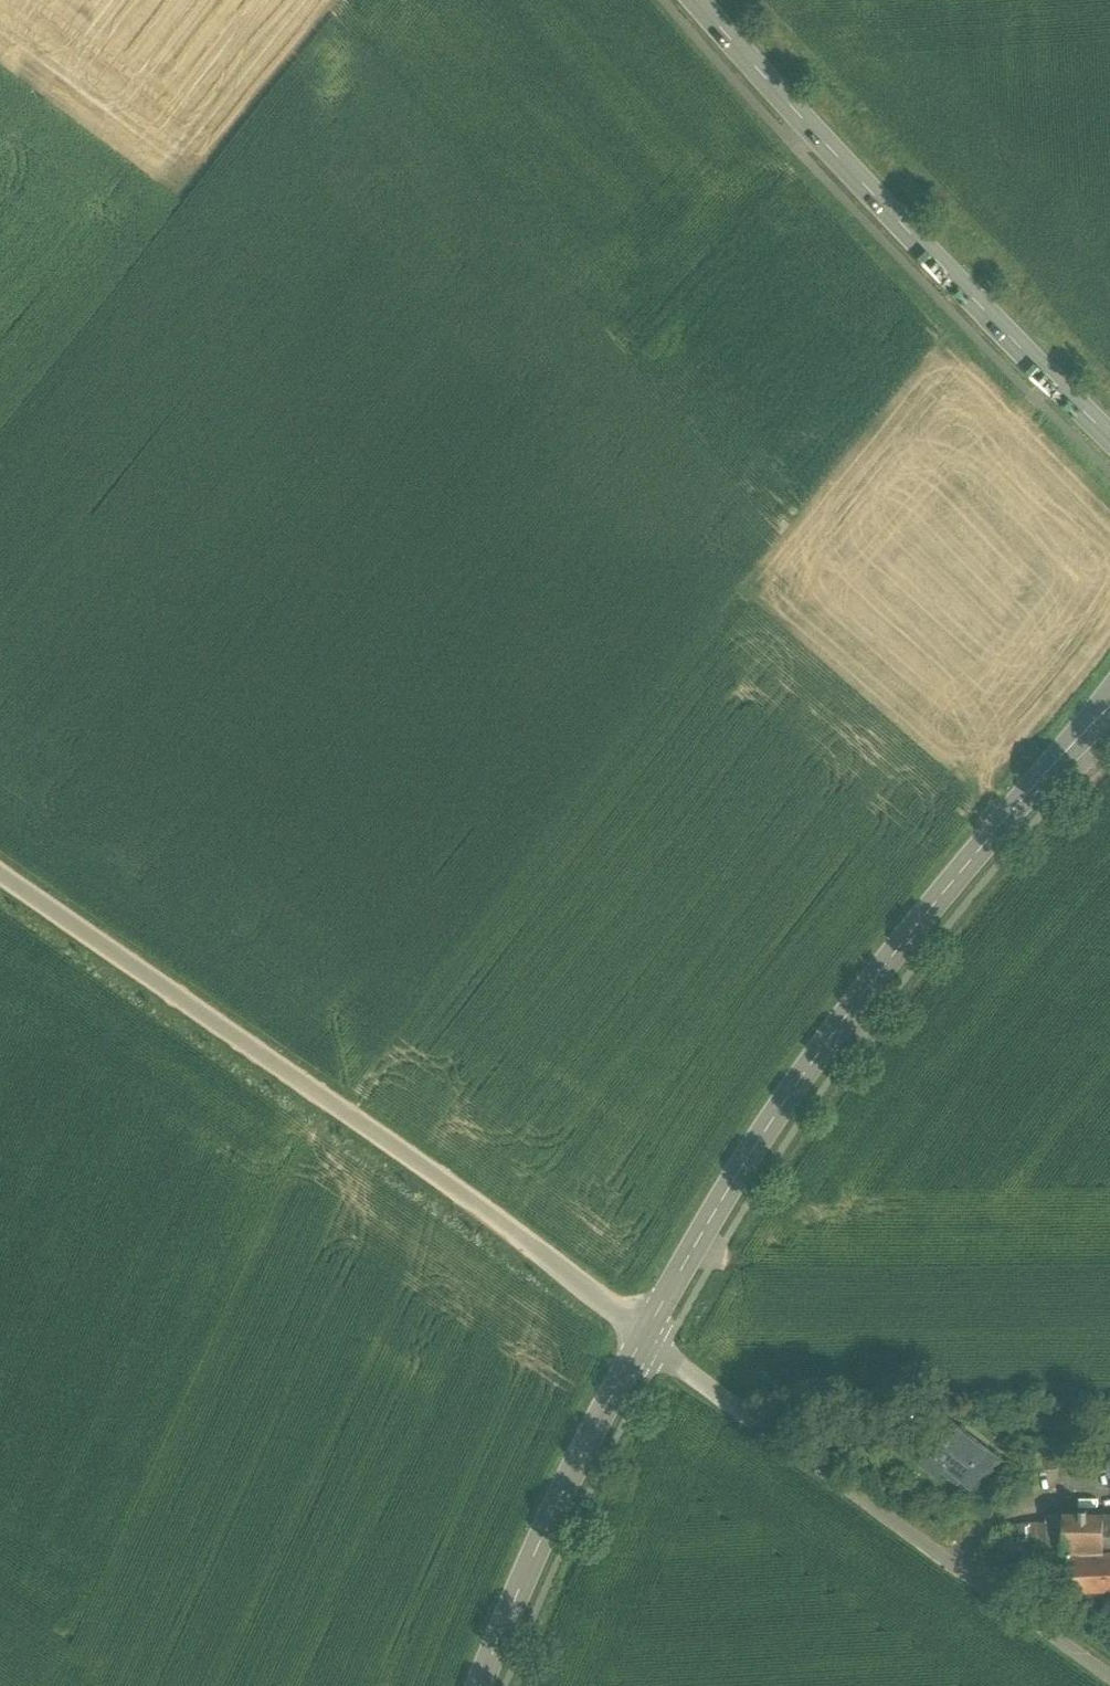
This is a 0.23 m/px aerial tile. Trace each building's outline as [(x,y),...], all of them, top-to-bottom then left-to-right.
[(932,1418),(909,1447),(926,1461),(920,1472),(932,1481),(940,1471),(963,1489),(990,1460),(932,1418)] [(1047,1516),(1050,1550),(1062,1550),(1065,1593),(1109,1592),(1109,1547),(1106,1547),(1103,1514),(1047,1516)] [(1035,1523),(1010,1524),(1011,1543),(1045,1541),(1045,1538),(1036,1539),(1035,1523)]
